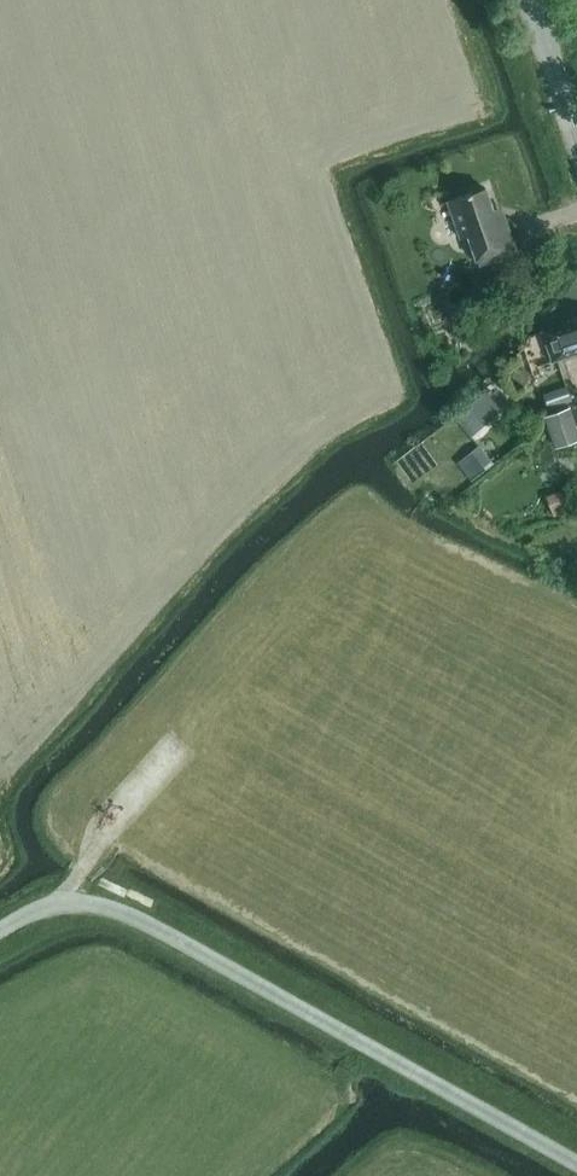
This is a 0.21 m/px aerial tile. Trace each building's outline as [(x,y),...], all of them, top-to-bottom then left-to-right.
[(480,265),(518,251),(505,215),(497,218),(486,187),(448,201),(462,238),(470,235),(480,265)] [(488,271),(471,277),(476,291),(493,285),(488,271)] [(555,326),(541,330),(552,360),(576,352),(576,318),(555,326)] [(572,399),(566,384),(544,392),(549,407),(572,399)] [(486,390),(459,414),(476,433),(503,409),(486,390)] [(548,416),(559,446),(571,442),(569,437),(576,434),(576,423),(572,408),(548,416)] [(493,461),(487,454),(476,463),(481,470),(493,461)] [(448,492),(442,483),(433,489),(439,498),(448,492)] [(565,487),(546,493),(554,514),(573,508),(565,487)]
